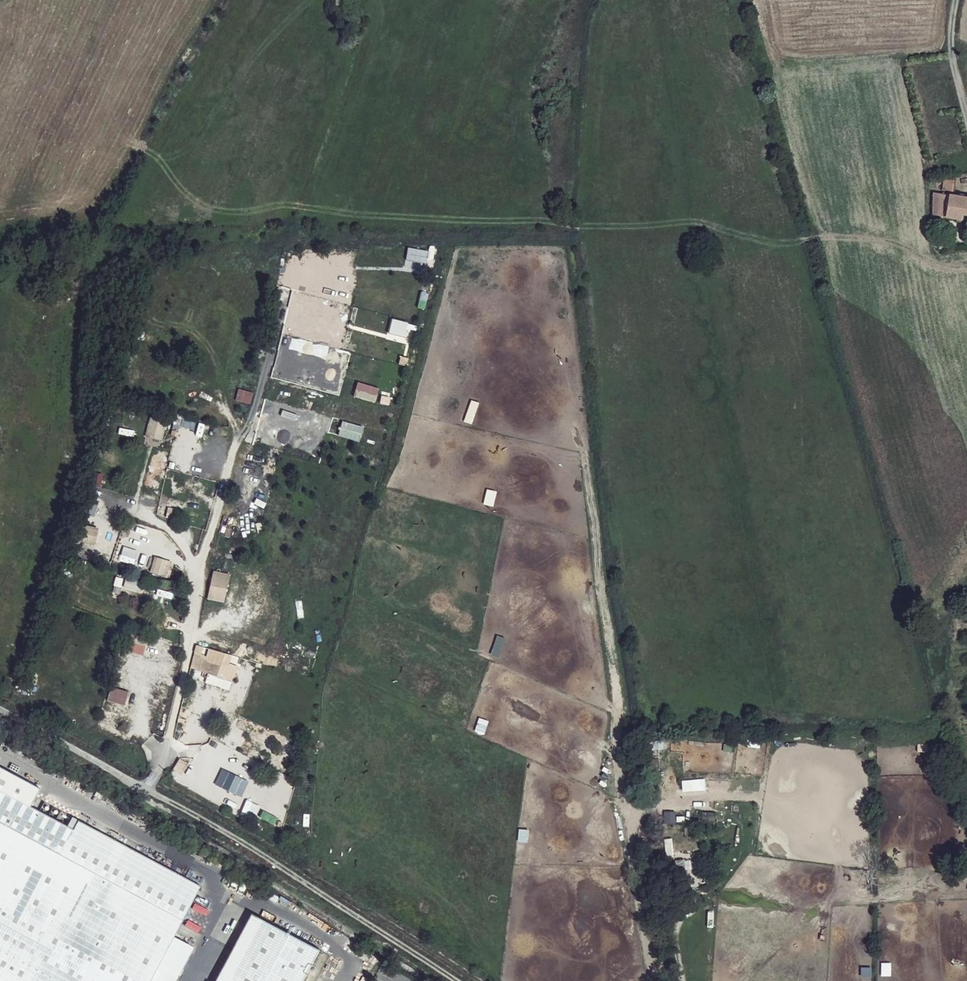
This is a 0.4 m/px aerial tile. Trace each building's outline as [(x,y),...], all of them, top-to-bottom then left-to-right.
[(342,0),(337,0),(332,9),(343,13),(348,2),(342,0)] [(954,192),(956,179),(944,180),(942,191),(954,192)] [(932,214),(962,220),(963,216),(966,216),(966,198),(933,193),(932,214)] [(163,441),(167,420),(148,416),(144,438),(163,441)] [(81,543),(94,546),(98,530),(85,526),(81,543)] [(150,572),(167,577),(171,562),(155,557),(150,572)] [(229,577),(215,573),(211,585),(226,589),(229,577)] [(226,589),(211,585),(208,597),(223,601),(226,589)] [(201,672),(233,680),(238,662),(229,660),(232,652),(208,646),(201,672)] [(110,684),(107,699),(125,703),(128,688),(110,684)] [(195,943),(175,931),(201,881),(106,830),(72,811),(69,818),(72,824),(31,801),(39,783),(0,761),(0,980),(174,980),(195,943)] [(234,791),(241,777),(230,771),(223,785),(234,791)] [(267,787),(259,804),(278,813),(286,796),(267,787)] [(962,867),(954,866),(954,873),(961,874),(962,867)] [(686,888),(672,891),(673,901),(688,899),(686,892),(686,888)] [(672,891),(661,892),(661,897),(663,902),(673,901),(672,891)] [(213,980),(301,980),(321,945),(252,908),(213,980)]
